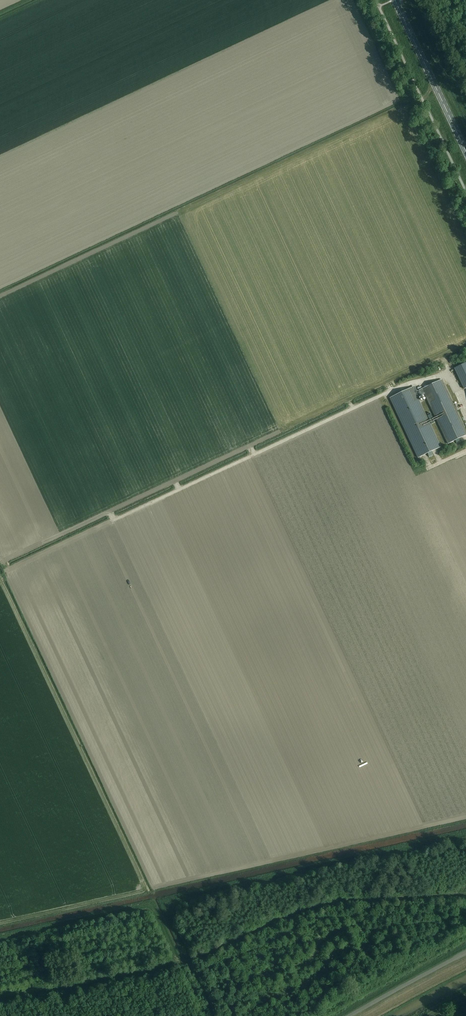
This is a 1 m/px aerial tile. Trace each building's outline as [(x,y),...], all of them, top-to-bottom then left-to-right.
[(465,387),(465,362),(454,368),(464,388),(465,387)] [(442,379),(422,389),(423,392),(447,443),(465,435),(465,432),(455,408),(457,408),(456,406),(456,407),(455,407),(442,379)] [(422,389),(415,392),(412,387),(390,398),(418,458),(440,447),(416,395),(423,392),(422,389)]
